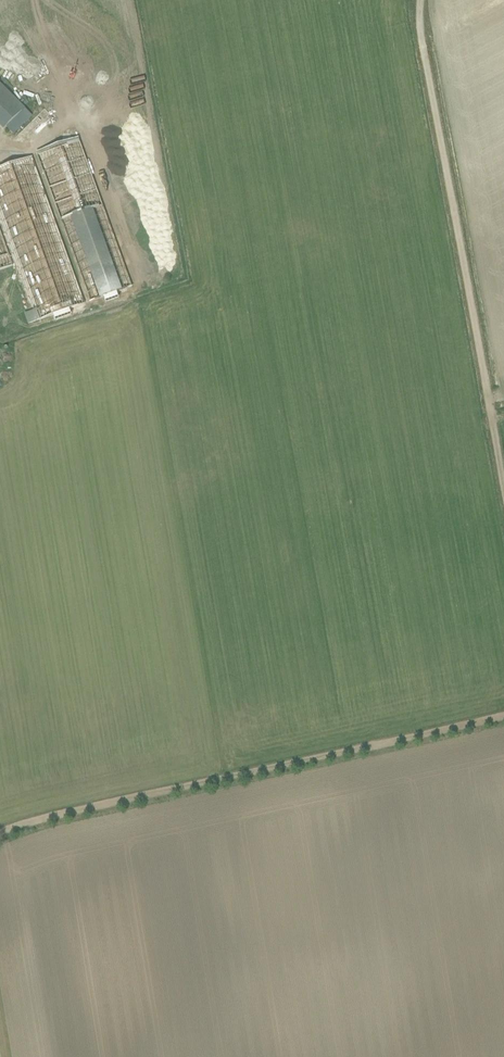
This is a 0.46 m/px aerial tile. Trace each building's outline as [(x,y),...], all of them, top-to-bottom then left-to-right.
[(2,131),(5,127),(12,135),(31,116),(0,84),(0,128),(2,131)] [(78,138),(35,153),(59,222),(88,303),(103,298),(106,304),(118,300),(116,294),(131,288),(102,206),(78,138)] [(0,169),(0,203),(19,255),(20,260),(16,262),(34,311),(25,314),(29,324),(53,315),(55,322),(71,316),(69,310),(84,305),(31,158),(21,161),(0,169)] [(13,266),(9,255),(0,231),(0,271),(13,266)]
